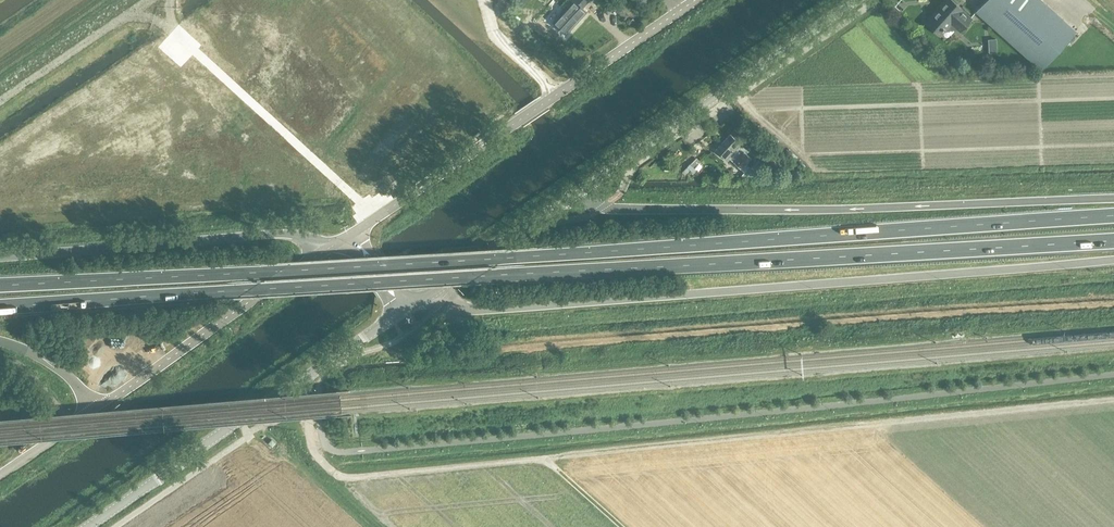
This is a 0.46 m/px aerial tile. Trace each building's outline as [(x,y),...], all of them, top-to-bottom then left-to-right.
[(588,3),(586,0),(573,0),(575,1),(556,23),(567,34),(588,12),(584,8),(588,3)] [(941,36),(951,24),(960,32),(972,19),(952,0),(947,0),(927,23),(941,36)] [(1077,30),(1043,0),(985,0),(976,11),(1041,70),(1077,30)] [(317,14),(308,22),(316,31),(325,24),(317,14)] [(998,51),(998,37),(989,37),(989,51),(998,51)] [(267,78),(282,62),(271,53),(256,69),(267,78)] [(231,101),(241,109),(248,101),(238,92),(231,101)] [(329,129),(337,118),(326,110),(318,120),(329,129)] [(1001,134),(986,133),(985,142),(1001,143),(1001,134)] [(730,134),(723,142),(746,163),(751,158),(746,153),(748,151),(730,134)] [(755,136),(751,140),(753,141),(750,144),(763,155),(769,149),(755,136)] [(682,137),(672,146),(678,153),(688,144),(682,137)] [(746,163),(723,142),(716,150),(728,161),(730,159),(741,169),(746,163)] [(775,157),(766,167),(771,172),(777,166),(784,173),(787,169),(775,157)] [(764,166),(757,159),(754,162),(755,163),(753,166),(751,165),(747,168),(753,173),(756,170),(760,168),(761,169),(764,166)]
